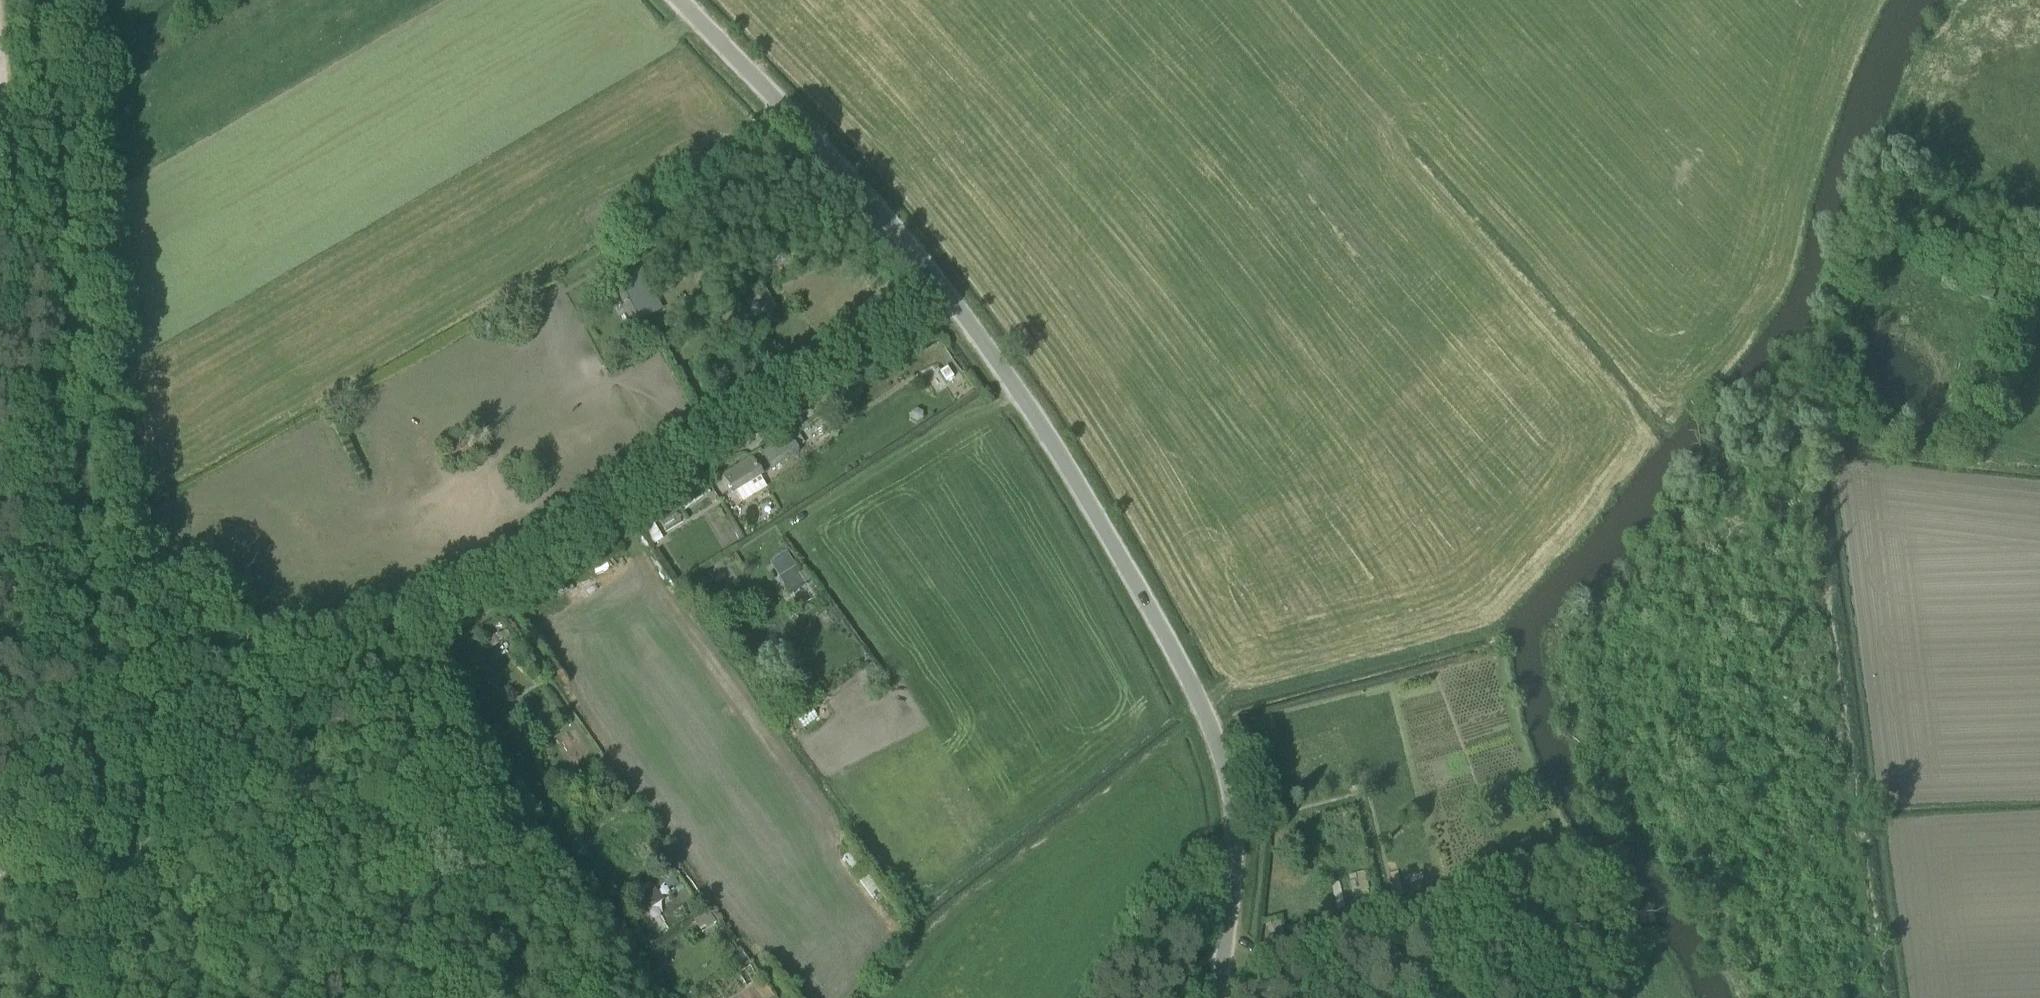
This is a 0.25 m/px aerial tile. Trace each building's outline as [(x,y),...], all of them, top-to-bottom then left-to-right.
[(641,269),(637,271),(612,283),(631,325),(660,311),(641,269)] [(756,295),(744,302),(754,320),(767,312),(756,295)] [(768,468),(796,451),(788,437),(760,454),(768,468)] [(760,474),(751,460),(723,476),(732,491),(760,474)] [(779,579),(789,594),(805,584),(795,569),(779,579)] [(498,645),(491,633),(471,646),(478,657),(498,645)] [(580,783),(585,789),(593,782),(589,776),(580,783)] [(1535,845),(1517,849),(1520,859),(1538,855),(1535,845)] [(644,862),(648,868),(660,860),(656,853),(644,862)] [(1364,871),(1354,874),(1364,902),(1374,900),(1364,871)] [(655,889),(641,900),(649,911),(664,900),(655,889)] [(701,934),(715,925),(707,912),(692,922),(701,934)] [(757,981),(748,967),(736,976),(745,989),(757,981)]
